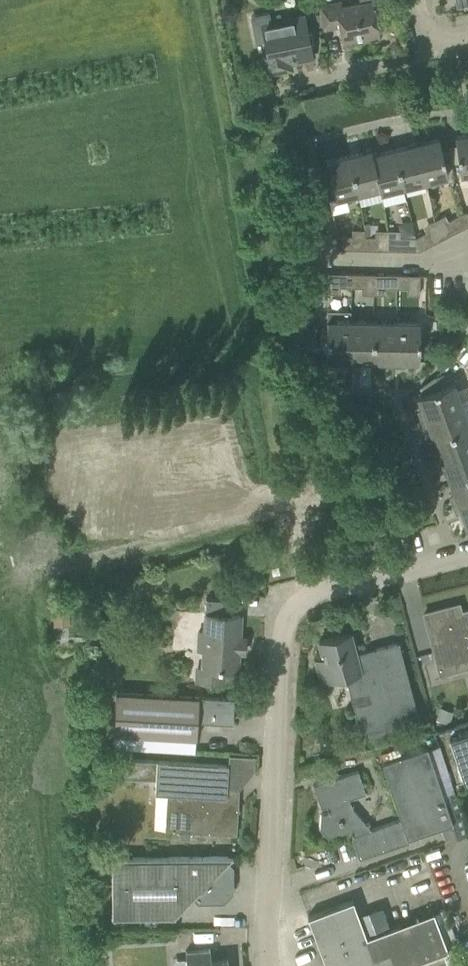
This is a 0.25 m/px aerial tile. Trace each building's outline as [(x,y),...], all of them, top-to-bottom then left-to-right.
[(376,19),(383,18),(383,19),(385,19),(381,0),(361,0),(362,2),(335,7),(334,2),(319,5),(324,29),(339,26),(343,41),(362,38),(362,40),(380,36),(376,19)] [(295,61),(312,58),(304,15),(270,22),(269,17),(264,14),(254,16),(251,20),(255,38),(260,41),(265,40),(268,55),(262,57),(265,73),(291,68),(289,59),(295,58),(295,61)] [(455,136),(459,174),(467,173),(467,134),(455,136)] [(425,180),(448,174),(439,138),(420,142),(420,141),(415,142),(425,180)] [(425,180),(415,142),(411,143),(411,145),(394,149),(403,185),(425,180)] [(371,153),(372,152),(371,148),(365,149),(366,151),(348,155),(357,191),(378,186),(379,186),(371,153)] [(403,185),(394,149),(376,153),(376,151),(372,152),(371,153),(379,186),(378,186),(379,191),(403,185)] [(357,191),(348,155),(331,160),(330,158),(325,159),(334,197),(357,191)] [(467,225),(464,212),(447,221),(454,232),(467,225)] [(411,220),(398,223),(401,235),(414,232),(411,220)] [(426,230),(415,236),(418,250),(432,243),(426,230)] [(352,249),(352,235),(341,234),(341,249),(352,249)] [(374,249),(375,235),(364,235),(364,249),(374,249)] [(418,250),(415,236),(399,236),(399,250),(418,250)] [(351,286),(351,273),(340,273),(340,286),(351,286)] [(362,286),(362,273),(351,273),(351,286),(362,286)] [(396,287),(397,274),(386,274),(386,287),(396,287)] [(407,287),(407,274),(397,274),(396,287),(407,287)] [(349,365),(350,321),(327,320),(326,359),(340,359),(340,363),(344,363),(344,365),(349,365)] [(372,360),(373,321),(350,321),(349,365),(354,365),(355,363),(359,363),(359,359),(372,360)] [(395,366),(396,322),(373,321),(372,360),(385,360),(385,364),(390,364),(390,366),(395,366)] [(405,360),(418,361),(419,322),(396,322),(395,366),(400,366),(400,364),(405,364),(405,360)] [(295,325),(294,349),(306,350),(307,326),(295,325)] [(423,394),(417,395),(422,408),(419,409),(420,414),(418,415),(420,420),(461,404),(453,382),(444,385),(438,388),(434,376),(420,386),(423,394)] [(461,404),(420,420),(422,424),(424,424),(426,428),(429,427),(434,439),(467,426),(467,423),(461,404)] [(434,439),(438,451),(435,452),(436,457),(434,457),(436,462),(467,450),(467,426),(434,439)] [(436,462),(438,467),(440,466),(442,470),(445,469),(450,481),(467,474),(467,450),(436,462)] [(450,481),(454,494),(451,495),(452,499),(450,500),(452,505),(467,499),(467,474),(450,481)] [(467,524),(467,499),(452,505),(454,510),(456,509),(458,513),(461,512),(466,525),(467,524)] [(281,549),(293,546),(290,534),(279,537),(281,549)] [(199,630),(198,649),(203,649),(202,667),(204,667),(203,681),(223,682),(224,668),(237,669),(239,650),(244,651),(244,649),(243,649),(243,639),(245,639),(245,638),(238,638),(239,615),(231,614),(232,599),(206,598),(205,613),(204,631),(199,630)] [(429,632),(435,658),(467,649),(467,610),(452,615),(449,606),(424,613),(429,632)] [(361,738),(420,723),(398,641),(373,648),(375,655),(357,660),(350,632),(319,640),(323,658),(316,660),(321,681),(345,675),(361,738)] [(116,691),(113,733),(136,735),(168,736),(176,737),(196,738),(197,721),(221,722),(233,723),(234,698),(198,696),(178,695),(116,691)] [(449,739),(464,785),(467,784),(467,732),(449,739)] [(427,747),(381,762),(400,819),(370,829),(352,835),(351,835),(359,858),(409,841),(408,837),(441,826),(446,842),(467,834),(457,798),(445,802),(427,747)] [(227,787),(228,764),(156,760),(112,758),(111,782),(112,782),(113,776),(155,778),(155,792),(167,793),(165,830),(236,834),(239,788),(227,787)] [(365,793),(358,770),(313,785),(321,808),(326,806),(328,811),(320,814),(319,827),(328,837),(350,829),(352,835),(370,829),(368,822),(365,824),(363,820),(353,808),(350,797),(365,793)] [(233,857),(233,856),(111,857),(112,916),(173,916),(192,897),(197,902),(224,901),(233,892),(233,865),(228,861),(232,857),(233,857)] [(433,911),(366,936),(353,900),(308,916),(326,965),(403,965),(447,950),(433,911)] [(210,949),(185,950),(186,965),(228,965),(228,960),(210,961),(210,949)]
